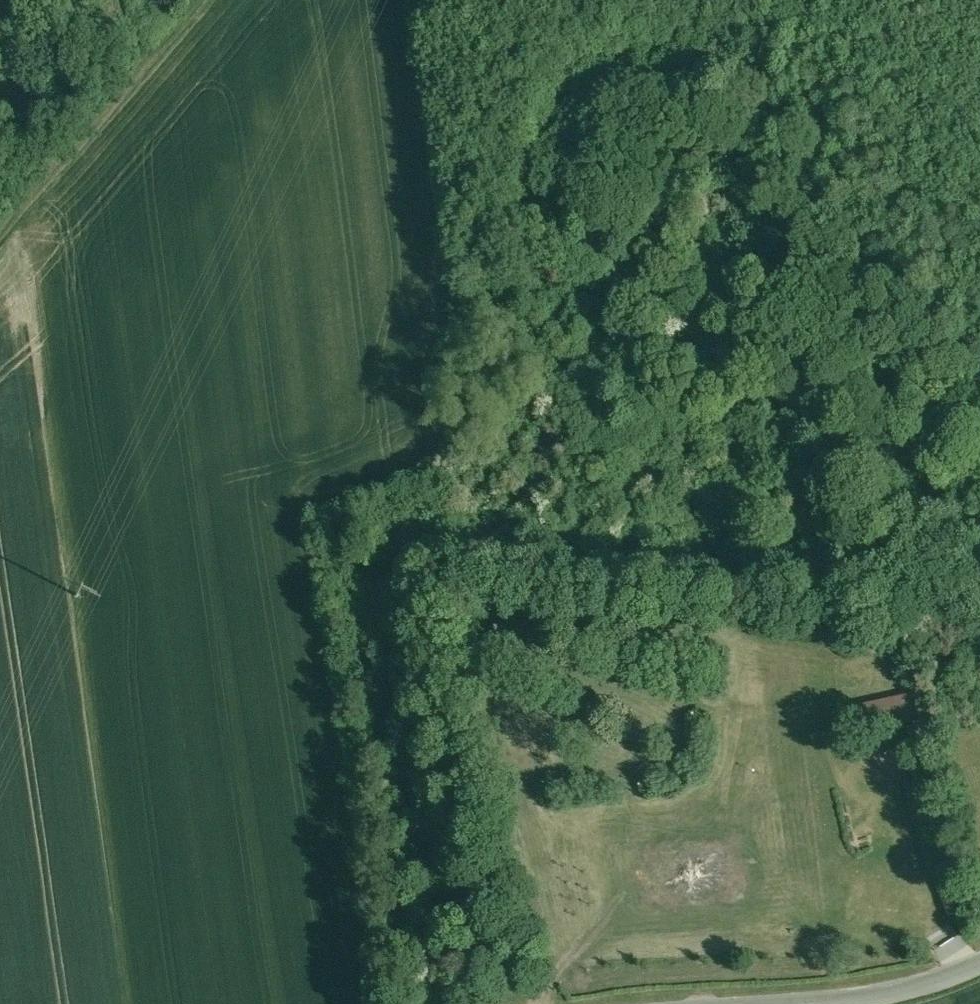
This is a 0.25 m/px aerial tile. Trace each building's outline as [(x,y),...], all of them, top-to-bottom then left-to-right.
[(914,697),(860,700),(861,727),(916,723),(914,697)]
